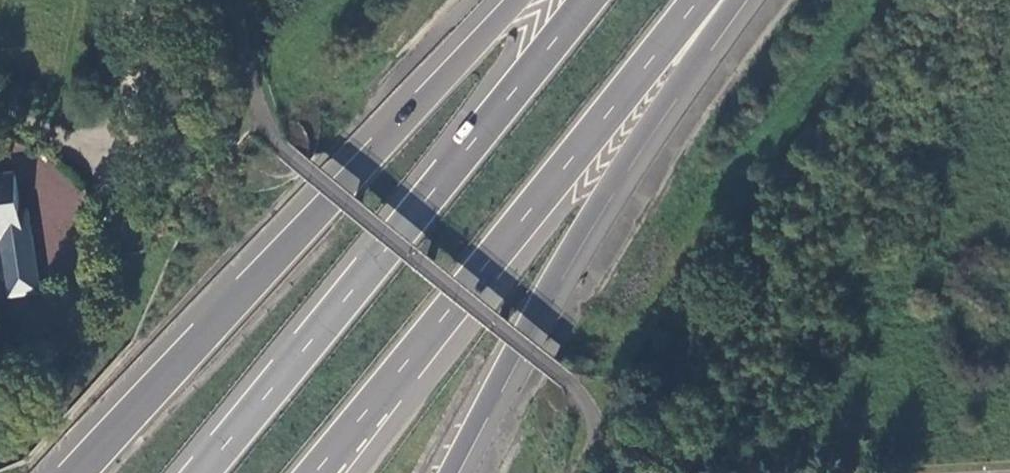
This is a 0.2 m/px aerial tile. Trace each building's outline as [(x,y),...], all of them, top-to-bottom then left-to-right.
[(0,178),(0,234),(5,233),(10,273),(8,273),(12,297),(41,293),(29,212),(22,213),(16,175),(0,178)]
